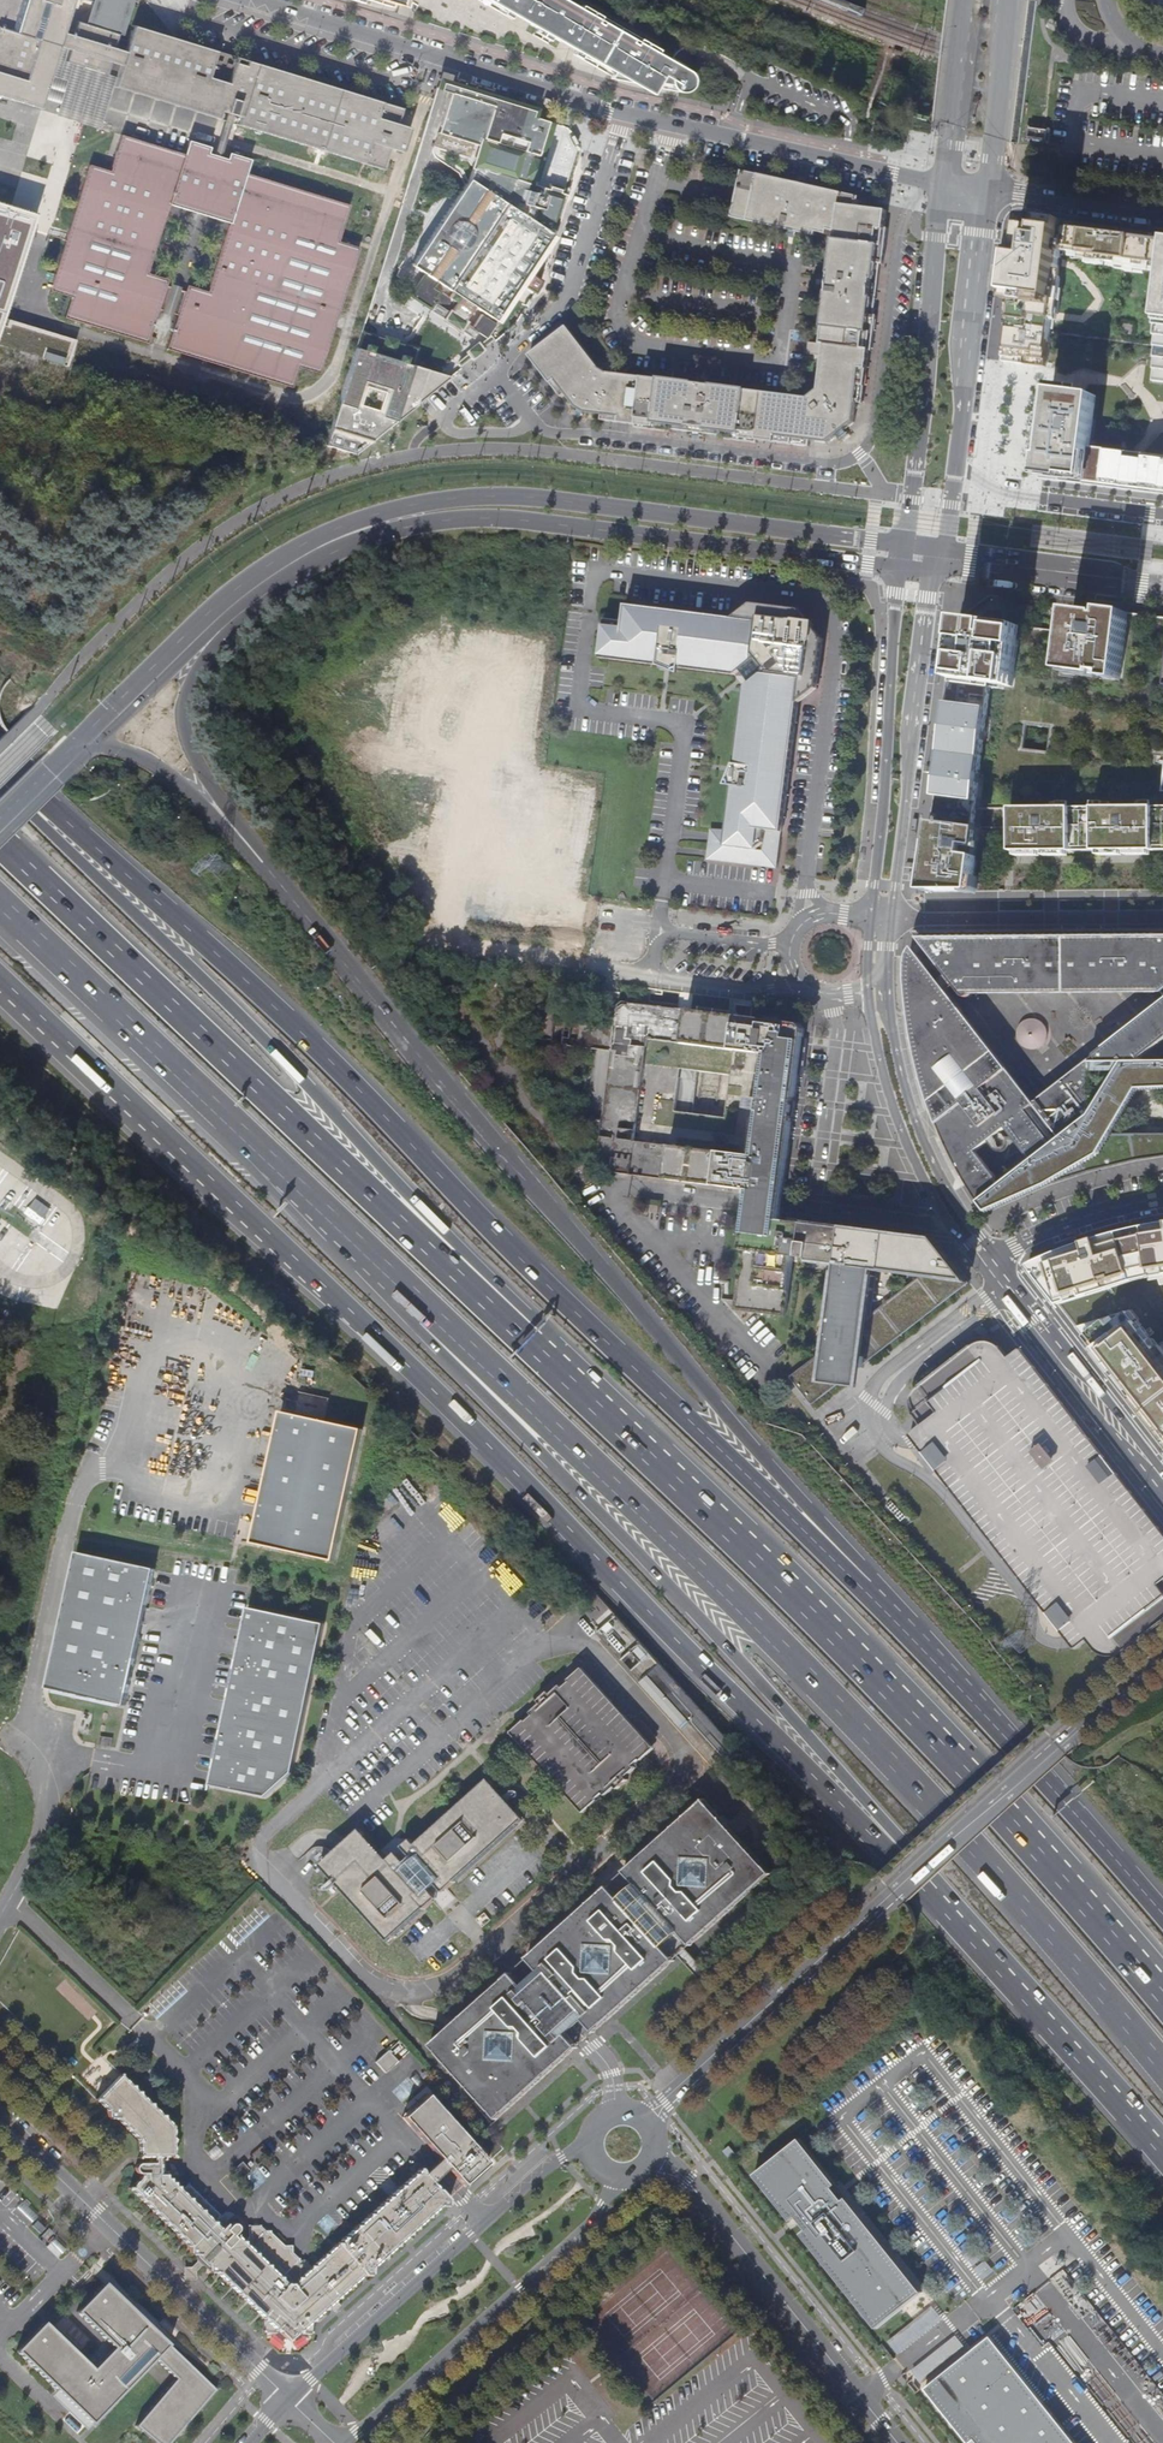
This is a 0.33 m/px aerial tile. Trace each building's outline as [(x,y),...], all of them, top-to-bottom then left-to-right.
[(235,56),(216,50),(214,56),(130,30),(128,37),(124,50),(114,47),(118,34),(93,26),(77,21),(73,35),(64,32),(68,19),(74,0),(0,0),(0,95),(19,101),(25,80),(46,87),(55,59),(58,46),(68,48),(64,61),(83,67),(87,54),(109,61),(120,64),(116,77),(114,85),(218,118),(220,110),(227,112),(233,114),(239,116),(237,123),(363,161),(362,163),(383,169),(390,147),(399,150),(402,151),(410,127),(398,123),(402,108),(381,101),(380,106),(254,68),(256,63),(244,59),(242,65),(233,62),(235,56)] [(121,35),(125,22),(131,2),(125,0),(100,0),(93,26),(118,34),(121,35)] [(503,3),(501,7),(522,18),(532,0),(498,0),(503,3)] [(522,18),(530,23),(543,0),(532,0),(522,18)] [(579,6),(568,0),(543,0),(530,23),(559,40),(579,6)] [(599,17),(601,14),(581,3),(579,6),(559,40),(569,45),(588,11),(599,17)] [(609,68),(615,71),(629,80),(649,46),(639,40),(638,42),(633,40),(637,34),(605,17),(602,22),(597,19),(599,17),(588,11),(569,45),(590,57),(593,53),(612,64),(609,68)] [(605,17),(601,14),(599,17),(597,19),(602,22),(605,17)] [(214,56),(216,50),(175,38),(132,25),(130,30),(214,56)] [(633,81),(654,93),(657,87),(677,89),(645,71),(657,51),(659,48),(641,37),(639,40),(649,46),(629,80),(615,71),(611,78),(633,81)] [(101,128),(114,85),(116,77),(105,73),(83,67),(64,61),(68,48),(58,46),(55,59),(46,87),(43,99),(60,104),(56,114),(83,122),(101,128)] [(645,71),(677,89),(682,93),(685,92),(688,90),(690,88),(692,85),(694,82),(694,78),(693,75),(691,72),(688,69),(683,66),(657,51),(645,71)] [(105,73),(109,61),(87,54),(83,67),(105,73)] [(380,106),(381,101),(256,63),(254,68),(380,106)] [(436,88),(450,92),(492,105),(494,95),(439,78),(436,88)] [(40,108),(43,99),(46,87),(25,80),(19,101),(40,108)] [(540,119),(534,118),(519,113),(492,105),(450,92),(440,125),(481,138),(479,145),(470,178),(467,179),(411,264),(424,273),(437,282),(461,298),(458,303),(458,305),(459,307),(461,309),(463,310),(465,309),(467,309),(470,304),(493,319),(497,313),(550,233),(544,229),(547,224),(557,227),(567,194),(528,182),(530,175),(532,176),(536,161),(534,160),(547,121),(540,119)] [(494,95),(492,105),(519,113),(522,104),(494,95)] [(534,118),(537,108),(522,104),(519,113),(534,118)] [(537,108),(534,118),(540,119),(543,110),(537,108)] [(437,132),(479,145),(481,138),(440,125),(437,132)] [(175,313),(179,315),(168,348),(194,356),(205,359),(294,386),(301,366),(321,372),(359,247),(339,241),(350,204),(246,172),(250,159),(228,152),(226,158),(221,156),(214,154),(208,153),(210,147),(188,140),(184,153),(120,134),(110,170),(89,164),(50,289),(71,296),(65,317),(150,342),(159,309),(164,310),(163,313),(173,316),(175,313)] [(642,147),(639,158),(647,160),(651,150),(642,147)] [(872,342),(873,334),(869,332),(870,322),(874,292),(876,282),(878,283),(880,264),(882,252),(883,245),(886,242),(887,233),(891,204),(816,188),(742,171),(738,185),(735,201),(731,217),(816,237),(817,232),(828,234),(829,230),(836,231),(835,240),(830,274),(828,292),(827,298),(822,343),(811,342),(810,352),(823,354),(820,388),(808,398),(607,372),(598,366),(575,336),(567,327),(530,356),(548,379),(562,397),(566,394),(576,406),(586,413),(603,414),(602,420),(611,421),(636,424),(635,428),(648,429),(670,432),(671,429),(680,430),(711,434),(720,435),(720,438),(745,441),(757,442),(758,439),(787,443),(809,446),(810,439),(830,442),(842,432),(847,428),(855,422),(856,411),(857,401),(863,402),(864,394),(866,375),(867,369),(869,369),(870,361),(870,359),(871,346),(872,342)] [(0,203),(0,371),(64,391),(79,340),(7,318),(39,215),(0,203)] [(1061,251),(1080,254),(1080,255),(1100,257),(1099,261),(1162,269),(1162,236),(1022,216),(1003,362),(1047,367),(1061,251)] [(1162,382),(1162,296),(1152,381),(1162,382)] [(514,324),(497,313),(493,319),(499,323),(492,329),(439,373),(451,377),(514,325),(514,324)] [(451,377),(439,373),(357,347),(333,424),(327,445),(355,454),(418,403),(451,377)] [(1053,391),(1042,479),(1150,493),(1162,494),(1162,458),(1091,448),(1097,396),(1053,391)] [(604,630),(600,658),(666,666),(669,667),(735,675),(741,670),(744,673),(746,677),(750,682),(744,687),(737,751),(726,834),(725,846),(721,846),(721,848),(711,847),(710,847),(708,859),(762,865),(763,866),(775,857),(776,843),(778,832),(783,832),(786,807),(788,789),(791,769),(794,744),(797,722),(799,703),(818,688),(820,671),(822,654),(825,639),(817,629),(809,619),(801,609),(788,607),(769,605),(752,603),(733,618),(712,615),(687,612),(668,610),(646,607),(627,605),(625,621),(624,632),(605,630),(604,630)] [(1047,741),(1162,755),(1162,622),(1127,618),(1127,613),(1071,606),(1070,620),(1068,633),(1052,631),(1040,725),(1050,727),(1047,741)] [(1127,613),(1127,618),(1162,622),(1162,617),(1127,613)] [(1040,725),(1052,631),(1008,625),(958,618),(945,717),(932,823),(974,828),(1002,827),(1002,812),(1011,812),(1011,808),(1029,808),(1036,750),(1021,748),(1024,723),(1040,725)] [(625,621),(606,619),(605,630),(624,632),(625,621)] [(1029,808),(1162,807),(1162,790),(1161,790),(1162,772),(1162,755),(1047,741),(1046,751),(1036,750),(1029,808)] [(1011,808),(1011,812),(1011,851),(1162,850),(1162,807),(1029,808),(1011,808)] [(972,891),(980,829),(974,828),(932,823),(923,891),(972,891)] [(775,857),(763,866),(776,867),(783,832),(778,832),(776,843),(775,857)] [(721,846),(725,846),(726,834),(713,833),(711,847),(721,848),(721,846)] [(940,941),(940,964),(927,948),(917,955),(912,949),(911,952),(910,957),(908,961),(907,968),(907,985),(908,1006),(916,1055),(928,1100),(945,1143),(952,1157),(959,1173),(980,1201),(1091,1116),(1089,1067),(1086,1067),(1085,1064),(1035,1103),(962,1010),(946,991),(956,984),(959,988),(1021,988),(1029,987),(1040,987),(1040,993),(1107,988),(1107,985),(1113,985),(1113,987),(1120,987),(1136,987),(1138,988),(1143,990),(1149,990),(1152,989),(1155,988),(1158,987),(1160,987),(1162,991),(1162,940),(940,941)] [(921,941),(927,948),(940,964),(940,941),(921,941)] [(751,1018),(686,1010),(622,1002),(618,1005),(616,1019),(611,1052),(607,1087),(602,1120),(598,1155),(613,1173),(653,1179),(664,1180),(749,1191),(753,1156),(668,1146),(658,1145),(634,1142),(647,1040),(681,1044),(747,1052),(757,1054),(762,1020),(751,1018)] [(1162,1062),(1162,1003),(1145,1017),(1146,1019),(1106,1048),(1106,1047),(1097,1054),(1096,1062),(1125,1062),(1162,1062)] [(616,1019),(565,1013),(556,1012),(553,1040),(553,1045),(593,1050),(611,1052),(616,1019)] [(753,1156),(749,1191),(747,1202),(745,1217),(779,1221),(781,1207),(781,1206),(782,1196),(800,1065),(804,1030),(801,1025),(762,1020),(757,1054),(766,1055),(761,1098),(759,1111),(753,1156)] [(1125,1062),(1093,1113),(1091,1116),(980,1201),(987,1212),(1051,1184),(1088,1172),(1136,1161),(1162,1157),(1162,1130),(1113,1130),(1137,1087),(1162,1087),(1162,1062),(1125,1062)] [(585,1118),(602,1120),(607,1087),(590,1085),(585,1118)] [(747,1110),(759,1111),(761,1098),(749,1096),(747,1110)] [(644,1202),(643,1210),(658,1211),(659,1204),(644,1202)] [(781,1221),(779,1221),(745,1217),(734,1300),(733,1312),(754,1314),(785,1318),(792,1259),(796,1259),(801,1223),(790,1222),(781,1221)] [(803,1223),(799,1259),(809,1261),(809,1263),(839,1267),(830,1349),(792,1379),(815,1407),(969,1282),(955,1263),(935,1239),(803,1223)] [(1023,1263),(1053,1299),(1053,1295),(1162,1428),(1162,1348),(1126,1303),(1138,1293),(1147,1292),(1159,1307),(1160,1313),(1162,1316),(1162,1223),(1059,1233),(1023,1263)] [(1100,1452),(1087,1435),(1079,1425),(1020,1348),(1008,1357),(1000,1346),(994,1344),(990,1342),(985,1342),(979,1343),(975,1344),(915,1390),(913,1393),(912,1395),(911,1400),(911,1404),(911,1407),(912,1412),(914,1417),(921,1425),(909,1434),(913,1439),(919,1447),(967,1509),(1065,1635),(1067,1639),(1074,1647),(1075,1649),(1087,1640),(1095,1650),(1098,1652),(1102,1654),(1106,1655),(1113,1656),(1117,1655),(1121,1653),(1125,1651),(1158,1625),(1162,1621),(1162,1534),(1100,1452)] [(282,1410),(253,1542),(335,1560),(364,1429),(282,1410)] [(77,1549),(47,1685),(125,1703),(155,1566),(77,1549)] [(248,1606),(209,1783),(265,1796),(292,1772),(325,1623),(248,1606)] [(728,1762),(733,1757),(742,1749),(719,1724),(659,1663),(639,1680),(680,1726),(689,1719),(728,1762)] [(651,1747),(581,1669),(562,1687),(560,1684),(550,1693),(548,1690),(537,1700),(540,1703),(530,1712),(531,1714),(512,1731),(583,1809),(602,1791),(605,1794),(614,1786),(617,1788),(627,1778),(625,1776),(635,1767),(633,1764),(651,1747)] [(387,1859),(374,1844),(334,1881),(388,1941),(433,1900),(434,1894),(429,1889),(435,1883),(439,1888),(447,1888),(523,1818),(487,1778),(415,1843),(410,1839),(402,1846),(413,1859),(407,1865),(395,1852),(387,1859)] [(676,1951),(687,1941),(693,1935),(696,1939),(770,1872),(703,1798),(624,1870),(635,1884),(620,1898),(607,1885),(527,1958),(538,1970),(530,1978),(523,1985),(511,1972),(430,2044),(497,2118),(562,2061),(578,2046),(567,2034),(575,2026),(582,2020),(594,2032),(602,2024),(669,1964),(665,1961),(671,1955),(676,1951)] [(319,1865),(334,1881),(374,1844),(359,1828),(319,1865)] [(690,1945),(696,1939),(693,1935),(687,1941),(690,1945)] [(674,1959),(671,1955),(665,1961),(669,1964),(674,1959)] [(408,2053),(398,2042),(390,2049),(401,2060),(408,2053)] [(397,2064),(386,2053),(374,2064),(384,2076),(397,2064)] [(197,2274),(195,2273),(203,2265),(206,2269),(235,2239),(233,2236),(237,2232),(238,2230),(238,2228),(237,2226),(236,2225),(235,2224),(233,2223),(231,2224),(229,2224),(225,2229),(222,2227),(219,2230),(215,2226),(215,2222),(211,2222),(203,2214),(203,2210),(199,2211),(191,2202),(191,2199),(186,2198),(178,2190),(178,2187),(174,2187),(175,2183),(170,2183),(170,2179),(166,2179),(166,2176),(159,2175),(160,2157),(171,2156),(173,2159),(175,2157),(172,2153),(171,2143),(174,2140),(171,2137),(171,2126),(164,2120),(164,2115),(159,2115),(151,2108),(151,2103),(148,2104),(139,2096),(139,2091),(135,2092),(133,2089),(133,2085),(129,2086),(121,2078),(120,2074),(118,2076),(118,2078),(97,2098),(95,2099),(95,2101),(99,2101),(107,2109),(107,2117),(109,2119),(117,2119),(125,2127),(125,2131),(129,2130),(137,2139),(136,2141),(139,2143),(138,2156),(137,2158),(139,2160),(141,2157),(152,2157),(152,2163),(138,2163),(136,2164),(135,2165),(134,2168),(134,2169),(135,2171),(136,2172),(137,2173),(140,2174),(139,2180),(131,2188),(127,2188),(127,2190),(132,2190),(140,2198),(140,2202),(144,2202),(152,2210),(153,2214),(157,2214),(165,2222),(165,2225),(168,2225),(177,2233),(177,2237),(181,2236),(189,2245),(190,2253),(198,2260),(190,2267),(189,2267),(184,2267),(184,2274),(185,2279),(196,2279),(197,2274)] [(488,2164),(426,2097),(409,2112),(447,2154),(440,2161),(448,2170),(464,2186),(488,2164)] [(832,2186),(835,2184),(798,2138),(753,2174),(790,2220),(795,2216),(806,2229),(800,2233),(876,2328),(921,2291),(846,2197),(842,2199),(832,2186)] [(359,2224),(355,2225),(374,2246),(384,2258),(384,2257),(384,2253),(393,2245),(397,2246),(397,2241),(405,2234),(410,2234),(410,2230),(412,2228),(417,2229),(416,2224),(424,2217),(429,2218),(428,2213),(437,2205),(443,2205),(447,2202),(447,2198),(419,2167),(417,2168),(418,2172),(416,2173),(411,2173),(411,2177),(403,2185),(398,2185),(399,2188),(390,2196),(386,2196),(386,2200),(384,2202),(379,2202),(379,2206),(371,2213),(367,2213),(367,2217),(359,2224)] [(241,2241),(237,2237),(235,2239),(206,2269),(210,2273),(219,2274),(226,2280),(226,2285),(231,2285),(239,2292),(239,2297),(243,2296),(251,2304),(251,2309),(256,2308),(264,2316),(263,2321),(268,2320),(276,2327),(276,2332),(281,2331),(288,2339),(304,2325),(309,2321),(313,2321),(314,2321),(314,2316),(322,2309),(326,2310),(327,2309),(327,2305),(335,2297),(340,2298),(339,2293),(348,2285),(353,2286),(352,2281),(361,2274),(365,2275),(366,2275),(371,2271),(372,2269),(371,2264),(379,2258),(384,2258),(374,2246),(355,2225),(354,2225),(354,2229),(345,2237),(341,2236),(341,2240),(339,2243),(335,2242),(335,2246),(326,2254),(322,2253),(323,2257),(313,2266),(310,2265),(308,2263),(308,2259),(301,2260),(301,2258),(297,2258),(292,2253),(293,2245),(284,2246),(272,2234),(271,2230),(264,2231),(260,2227),(248,2227),(249,2237),(245,2241),(241,2241)] [(164,2340),(165,2337),(164,2335),(161,2333),(159,2334),(158,2334),(104,2283),(76,2312),(113,2348),(93,2369),(44,2322),(15,2351),(57,2391),(92,2424),(152,2355),(176,2378),(136,2426),(157,2442),(170,2442),(215,2390),(164,2340)] [(932,2307),(888,2342),(897,2353),(941,2318),(932,2307)] [(956,2336),(912,2371),(920,2382),(964,2347),(956,2336)] [(990,2336),(924,2388),(968,2442),(970,2442),(974,2439),(977,2442),(1076,2442),(990,2336)] [(92,2424),(57,2391),(52,2396),(87,2429),(92,2424)]
